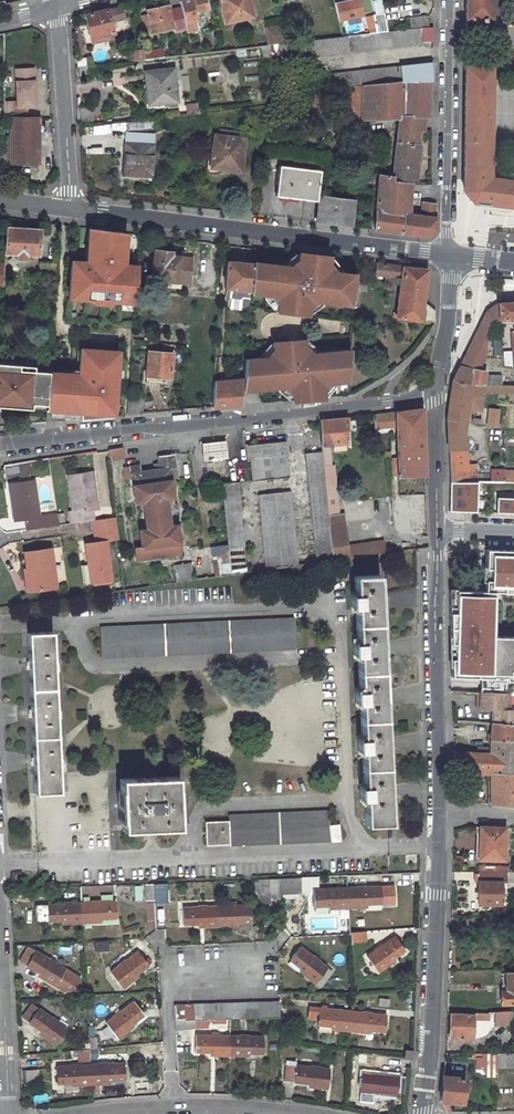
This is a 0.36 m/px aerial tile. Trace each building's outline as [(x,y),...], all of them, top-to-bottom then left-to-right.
[(180,2),(182,8),(186,29),(187,33),(199,31),(195,12),(207,10),(206,0),(190,0),(180,2)] [(227,23),(253,17),(251,6),(246,7),(245,0),(221,0),(227,23)] [(340,22),(369,14),(365,0),(342,0),(334,2),(340,22)] [(466,18),(500,19),(500,0),(466,0),(466,18)] [(186,29),(182,8),(170,11),(168,6),(148,11),(149,15),(143,17),(146,30),(152,29),(152,33),(174,28),(174,32),(186,29)] [(85,15),(90,38),(114,33),(108,10),(85,15)] [(427,17),(409,19),(410,30),(420,29),(429,28),(427,17)] [(265,30),(267,46),(277,45),(284,44),(282,27),(265,30)] [(410,30),(387,32),(342,38),(284,44),(277,45),(275,62),(347,54),(348,52),(422,44),(422,41),(428,41),(433,40),(433,28),(429,28),(420,29),(410,30)] [(234,47),(233,37),(223,38),(224,48),(234,47)] [(143,53),(142,49),(127,51),(128,61),(145,60),(143,53)] [(143,53),(145,60),(162,58),(161,52),(155,53),(154,51),(143,53)] [(261,73),(260,61),(244,63),(245,74),(261,73)] [(403,82),(429,81),(428,82),(432,83),(432,63),(329,75),(331,90),(362,87),(403,82)] [(465,65),(462,191),(472,202),(476,203),(475,205),(486,206),(486,204),(513,208),(513,180),(489,177),(490,67),(465,65)] [(90,66),(78,67),(79,74),(91,72),(90,66)] [(11,118),(26,118),(26,107),(35,106),(33,68),(15,69),(17,102),(4,102),(4,118),(11,118)] [(145,72),(146,84),(148,84),(149,105),(177,102),(173,69),(145,72)] [(427,117),(428,82),(429,81),(403,82),(402,118),(420,117),(427,117)] [(361,118),(398,117),(402,118),(403,82),(362,87),(362,104),(362,116),(361,118)] [(418,144),(420,117),(402,118),(398,117),(396,143),(418,144)] [(26,118),(11,118),(11,163),(38,162),(38,118),(26,118)] [(153,136),(125,134),(123,176),(151,177),(153,136)] [(225,170),(240,172),(244,139),(214,136),(211,161),(226,163),(225,170)] [(411,162),(416,162),(418,144),(396,143),(393,177),(392,184),(409,185),(410,179),(411,162)] [(211,161),(210,168),(225,170),(226,163),(211,161)] [(317,202),(320,172),(278,168),(275,198),(317,202)] [(364,181),(364,180),(365,174),(349,173),(349,180),(364,181)] [(435,229),(435,204),(421,204),(420,215),(409,214),(409,185),(392,184),(393,177),(379,176),(374,230),(427,237),(435,229)] [(322,198),(319,221),(349,224),(351,202),(322,198)] [(38,255),(40,230),(7,228),(5,253),(18,254),(17,259),(26,259),(26,258),(30,257),(30,255),(38,255)] [(124,251),(126,233),(89,229),(88,248),(87,257),(87,263),(71,262),(69,300),(77,300),(77,296),(85,296),(85,301),(93,301),(94,300),(102,300),(110,301),(110,302),(118,303),(119,299),(127,299),(127,303),(135,304),(137,266),(123,265),(124,259),(121,259),(121,250),(124,251)] [(154,270),(153,280),(190,284),(193,259),(171,257),(171,251),(154,249),(152,270),(154,270)] [(254,265),(251,264),(249,287),(256,288),(255,294),(264,295),(270,296),(276,304),(276,310),(306,314),(306,308),(315,302),(320,303),(337,305),(344,300),(354,301),(355,290),(355,282),(356,275),(339,273),(333,272),(327,264),(328,258),(298,254),(297,257),(292,256),(283,262),(282,266),(280,265),(254,262),(254,265)] [(330,258),(328,258),(327,264),(333,272),(339,273),(339,271),(330,258)] [(240,308),(248,309),(249,293),(249,287),(251,264),(251,263),(226,262),(224,289),(225,289),(225,298),(241,299),(240,308)] [(426,270),(376,264),(374,276),(400,278),(399,288),(424,289),(426,270)] [(56,279),(57,270),(40,269),(40,278),(56,279)] [(355,282),(355,290),(365,291),(365,282),(355,282)] [(399,288),(399,289),(396,314),(393,314),(393,317),(434,324),(434,311),(422,302),(424,289),(399,288)] [(264,298),(273,310),(276,310),(276,304),(270,296),(264,295),(264,298)] [(308,315),(320,305),(320,303),(315,302),(306,308),(306,314),(308,315)] [(483,362),(487,336),(494,321),(513,319),(513,325),(513,302),(498,303),(485,311),(463,359),(473,361),(483,362)] [(317,354),(317,352),(305,341),(303,342),(303,348),(312,354),(317,354)] [(348,383),(350,353),(346,354),(346,351),(317,354),(312,354),(303,348),(303,342),(273,344),(273,350),(266,358),(261,358),(245,359),(243,385),(263,384),(263,390),(281,389),(281,393),(290,401),(323,398),(323,393),(329,384),(334,384),(336,384),(336,377),(341,377),(342,383),(348,383)] [(273,350),(273,344),(270,344),(261,356),(261,358),(266,358),(273,350)] [(78,376),(50,373),(47,405),(47,410),(80,413),(79,420),(113,417),(114,404),(115,386),(117,361),(118,352),(85,350),(84,362),(79,362),(78,376)] [(147,378),(169,379),(170,379),(171,354),(146,353),(145,378),(147,378)] [(471,370),(473,361),(463,359),(459,368),(471,370)] [(31,409),(32,404),(47,405),(50,373),(50,372),(34,371),(26,371),(27,366),(0,364),(0,407),(31,409)] [(511,385),(513,385),(513,378),(513,375),(485,375),(485,372),(471,370),(459,368),(452,384),(491,384),(511,385)] [(159,388),(169,388),(169,379),(147,378),(147,383),(160,384),(159,388)] [(323,393),(323,398),(325,398),(334,386),(334,384),(329,384),(323,393)] [(483,388),(490,388),(491,389),(491,384),(452,384),(447,420),(466,422),(467,408),(480,409),(481,397),(482,397),(483,388)] [(243,385),(214,387),(213,408),(241,406),(242,391),(243,385)] [(139,405),(139,399),(128,400),(127,416),(141,414),(141,405),(139,405)] [(422,408),(403,411),(373,415),(374,422),(395,420),(396,436),(413,434),(414,447),(397,448),(397,453),(395,453),(395,459),(397,459),(398,471),(392,471),(392,477),(425,475),(422,408)] [(348,444),(346,418),(322,420),(323,446),(322,446),(323,449),(327,450),(326,446),(348,444)] [(464,435),(466,422),(447,420),(448,433),(464,435)] [(448,433),(449,450),(466,449),(466,435),(464,435),(448,433)] [(396,436),(397,448),(414,447),(413,434),(396,436)] [(250,458),(252,481),(289,478),(285,442),(247,445),(248,458),(250,458)] [(109,450),(110,460),(124,458),(123,448),(109,450)] [(466,449),(449,450),(450,482),(468,482),(476,482),(476,467),(467,467),(466,449)] [(323,454),(323,453),(306,454),(317,563),(334,562),(330,525),(324,469),(323,454)] [(330,454),(323,454),(324,469),(331,468),(330,454)] [(155,472),(142,473),(141,467),(124,470),(126,481),(131,480),(135,504),(142,504),(146,529),(139,530),(141,547),(135,548),(137,560),(143,560),(178,556),(178,559),(183,558),(178,525),(171,526),(167,500),(174,499),(169,470),(175,470),(173,458),(166,459),(158,460),(159,465),(154,466),(155,472)] [(490,470),(490,482),(504,482),(504,472),(504,470),(490,470)] [(94,472),(68,476),(74,512),(66,513),(68,524),(88,521),(87,510),(94,508),(92,492),(96,491),(94,472)] [(504,482),(513,483),(513,472),(504,472),(504,482)] [(35,480),(15,483),(17,503),(13,503),(15,521),(27,519),(29,530),(49,527),(48,516),(41,517),(35,480)] [(238,483),(222,484),(230,575),(247,573),(238,483)] [(480,489),(453,489),(454,517),(480,516),(480,489)] [(258,496),(265,571),(298,566),(291,492),(258,496)] [(501,501),(501,518),(513,518),(513,501),(501,501)] [(59,525),(57,515),(48,516),(49,527),(59,525)] [(93,520),(97,541),(111,539),(119,538),(115,517),(93,520)] [(15,529),(26,528),(25,520),(15,521),(15,529)] [(350,558),(349,547),(345,524),(330,525),(334,562),(350,559),(350,558)] [(86,542),(90,567),(94,566),(96,581),(116,579),(111,539),(97,541),(86,542)] [(349,547),(350,558),(383,554),(382,543),(349,547)] [(57,586),(52,547),(25,550),(26,555),(23,555),(28,590),(57,586)] [(498,561),(499,597),(513,596),(513,561),(498,561)] [(194,580),(191,563),(176,565),(178,582),(194,580)] [(390,822),(379,573),(354,575),(365,823),(390,822)] [(462,683),(513,686),(513,645),(500,643),(503,606),(465,605),(462,683)] [(294,649),(293,617),(101,625),(102,658),(294,649)] [(52,631),(26,633),(33,792),(60,791),(52,631)] [(476,702),(480,702),(480,709),(492,709),(491,723),(513,724),(513,709),(509,709),(510,699),(513,699),(513,695),(509,695),(480,693),(477,693),(476,702)] [(505,749),(513,750),(513,724),(491,723),(490,753),(505,753),(505,749)] [(490,753),(454,751),(455,773),(458,774),(458,771),(490,772),(490,804),(513,805),(513,750),(505,749),(505,753),(490,753)] [(177,776),(120,778),(122,830),(179,827),(177,776)] [(343,840),(342,822),(334,823),(333,810),(229,814),(229,820),(205,821),(206,844),(229,843),(229,845),(343,840)] [(472,827),(472,833),(476,833),(476,836),(480,836),(479,859),(504,859),(504,827),(472,827)] [(507,881),(507,872),(479,872),(479,873),(478,873),(478,881),(479,881),(479,903),(501,903),(502,881),(507,881)] [(270,879),(270,891),(270,894),(280,893),(279,878),(270,879)] [(279,878),(280,893),(301,893),(300,878),(279,878)] [(270,879),(261,879),(262,891),(270,891),(270,879)] [(153,883),(145,884),(145,901),(154,900),(153,883)] [(153,883),(154,900),(154,902),(167,901),(166,883),(153,883)] [(86,898),(114,896),(113,885),(86,887),(86,898)] [(135,900),(143,900),(142,885),(134,885),(135,900)] [(394,886),(347,888),(348,908),(360,907),(360,904),(395,903),(394,886)] [(348,908),(347,888),(313,889),(314,906),(336,905),(335,908),(348,908)] [(116,900),(81,902),(82,922),(95,921),(95,918),(117,917),(116,900)] [(81,902),(39,904),(40,922),(70,920),(70,923),(82,922),(81,902)] [(252,921),(251,905),(217,906),(218,926),(230,925),(230,922),(252,921)] [(218,926),(217,906),(183,908),(184,924),(205,924),(205,926),(218,926)] [(164,922),(165,909),(155,909),(155,921),(164,922)] [(349,933),(349,941),(366,940),(366,932),(349,933)] [(395,937),(368,956),(378,972),(389,965),(387,963),(404,951),(395,937)] [(101,940),(102,953),(110,953),(109,939),(101,940)] [(327,966),(301,946),(290,959),(307,971),(305,974),(316,982),(327,966)] [(28,950),(21,962),(46,977),(45,980),(65,990),(80,990),(82,987),(81,978),(32,949),(28,950)] [(137,951),(111,973),(123,987),(133,979),(131,977),(147,963),(137,951)] [(503,985),(501,985),(502,992),(501,993),(502,1004),(513,1004),(513,974),(502,974),(501,979),(503,979),(503,985)] [(127,1028),(144,1015),(134,1002),(108,1023),(118,1037),(129,1030),(127,1028)] [(231,1004),(232,1018),(242,1018),(241,1003),(231,1004)] [(241,1003),(242,1018),(251,1018),(251,1003),(241,1003)] [(251,1003),(251,1018),(261,1018),(260,1003),(251,1003)] [(270,1017),(269,1005),(269,1003),(260,1003),(261,1018),(270,1017)] [(203,1004),(193,1005),(194,1020),(204,1019),(203,1004)] [(214,1019),(213,1004),(203,1004),(204,1019),(214,1019)] [(222,1004),(213,1004),(214,1019),(223,1018),(222,1004)] [(230,1018),(232,1018),(231,1004),(222,1004),(223,1018),(230,1018)] [(184,1005),(174,1005),(175,1020),(185,1020),(184,1005)] [(194,1020),(193,1005),(184,1005),(185,1020),(194,1020)] [(279,1018),(279,1005),(269,1005),(270,1017),(279,1018)] [(54,1045),(65,1029),(33,1006),(29,1007),(22,1018),(46,1036),(44,1038),(54,1045)] [(350,1031),(352,1011),(318,1009),(309,1008),(308,1019),(317,1020),(316,1025),(339,1027),(338,1030),(350,1031)] [(385,1031),(386,1014),(352,1011),(350,1031),(363,1032),(363,1029),(385,1031)] [(472,1034),(473,1013),(451,1013),(450,1038),(475,1038),(475,1034),(472,1034)] [(196,1034),(196,1051),(217,1051),(217,1054),(229,1055),(230,1035),(196,1034)] [(243,1052),(264,1052),(265,1036),(230,1035),(229,1055),(243,1055),(243,1052)] [(497,1044),(497,1052),(512,1052),(511,1043),(497,1044)] [(405,1050),(404,1055),(404,1058),(412,1060),(413,1051),(405,1050)] [(497,1068),(497,1052),(482,1053),(482,1068),(497,1068)] [(497,1068),(513,1067),(513,1052),(512,1052),(497,1052),(497,1068)] [(104,1080),(126,1079),(125,1063),(91,1065),(92,1084),(104,1083),(104,1080)] [(289,1064),(287,1080),(317,1084),(317,1087),(329,1088),(331,1069),(289,1064)] [(80,1084),(92,1084),(91,1065),(57,1067),(58,1083),(80,1082),(80,1084)] [(364,1073),(362,1092),(375,1094),(375,1091),(399,1093),(405,1094),(407,1079),(398,1078),(399,1077),(364,1073)] [(463,1102),(466,1077),(444,1075),(441,1100),(463,1102)] [(374,1097),(398,1099),(399,1093),(375,1091),(375,1094),(374,1097)]
